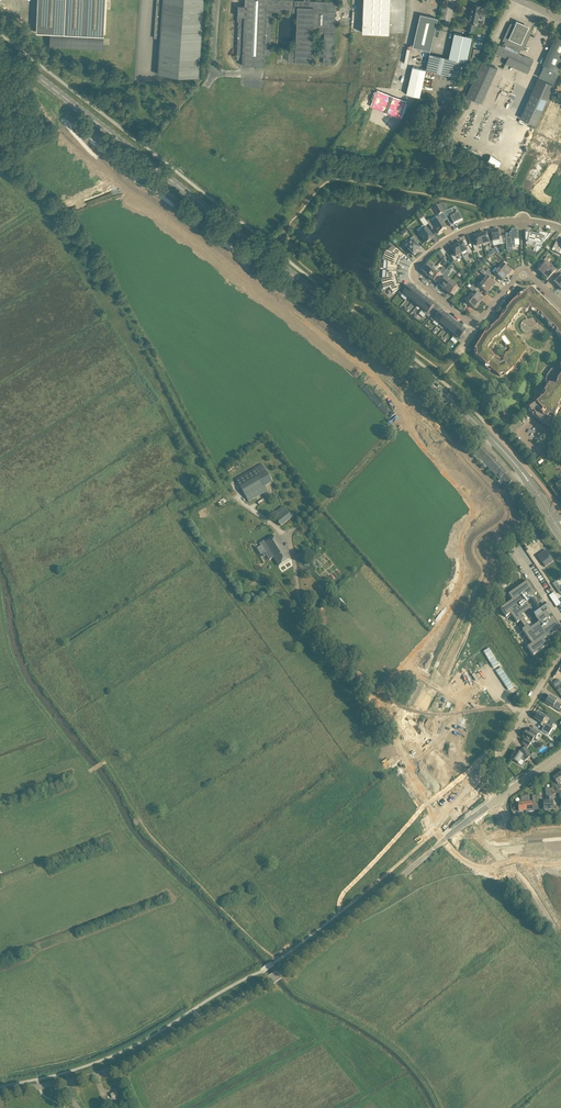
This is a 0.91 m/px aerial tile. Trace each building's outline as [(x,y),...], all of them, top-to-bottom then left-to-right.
[(37,31),(51,32),(50,45),(103,48),(105,0),(38,0),(37,31)] [(154,37),(160,38),(158,73),(199,76),(205,0),(157,0),(154,37)] [(289,49),(282,49),(282,61),(288,62),(288,61),(295,61),(312,62),(312,55),(323,55),(323,63),(333,63),(336,0),(336,1),(309,0),(309,1),(304,1),(304,0),(303,0),(298,0),(298,6),(293,6),(294,0),(245,0),(245,5),(238,5),(238,10),(237,21),(239,21),(237,53),(243,53),(242,65),(243,65),(243,64),(264,65),(264,66),(265,55),(270,55),(272,11),(297,12),(296,46),(293,45),(293,49),(296,49),(296,50),(289,49)] [(360,68),(387,69),(391,0),(363,0),(360,68)] [(473,3),(469,19),(477,21),(479,13),(486,15),(487,7),(481,5),(473,3)] [(430,50),(437,17),(420,13),(413,46),(430,50)] [(523,49),(531,32),(527,30),(528,26),(516,21),(514,25),(510,23),(502,40),(507,42),(504,46),(499,44),(495,52),(507,57),(505,62),(528,72),(533,59),(517,52),(519,47),(523,49)] [(458,76),(462,60),(466,61),(472,36),(454,32),(449,57),(430,53),(426,69),(458,76)] [(556,35),(543,63),(544,64),(539,76),(554,83),(559,70),(558,70),(560,62),(560,37),(556,35)] [(466,96),(482,102),(497,67),(481,60),(466,96)] [(419,96),(426,69),(412,66),(406,93),(419,96)] [(520,117),(536,124),(554,84),(539,77),(520,117)] [(486,160),(497,166),(500,160),(489,154),(486,160)] [(434,208),(438,215),(442,213),(439,206),(434,208)] [(450,227),(462,221),(458,212),(450,216),(448,211),(444,213),(450,227)] [(425,227),(428,225),(424,218),(420,221),(425,227)] [(432,223),(439,234),(446,229),(443,223),(440,218),(432,223)] [(419,234),(426,243),(433,238),(426,228),(419,234)] [(506,234),(507,250),(513,249),(512,247),(515,247),(515,240),(518,240),(517,230),(511,230),(511,233),(510,233),(510,234),(506,234)] [(493,242),(493,243),(499,241),(499,244),(503,243),(502,236),(498,237),(497,231),(491,233),(492,238),(493,242)] [(541,235),(525,232),(525,241),(541,245),(550,234),(542,233),(541,235)] [(486,234),(480,236),(483,245),(483,246),(489,244),(490,246),(493,245),(493,243),(493,242),(492,238),(488,239),(486,234)] [(406,248),(413,255),(413,254),(414,255),(417,253),(416,252),(420,249),(416,245),(419,242),(413,236),(407,242),(410,244),(406,248)] [(475,243),(472,244),(474,251),(478,250),(477,247),(483,245),(480,236),(474,238),(475,243)] [(560,249),(560,244),(560,245),(555,242),(553,249),(560,251),(560,249)] [(461,255),(463,258),(472,253),(468,246),(465,248),(462,243),(456,246),(461,255)] [(451,256),(454,262),(457,260),(456,258),(461,255),(456,246),(451,249),(454,254),(451,256)] [(383,256),(398,262),(400,258),(401,258),(404,255),(396,248),(391,253),(386,250),(384,255),(384,256),(383,256)] [(398,262),(383,256),(382,260),(387,263),(387,269),(398,270),(398,266),(397,266),(398,262)] [(545,273),(551,267),(547,263),(550,259),(547,257),(542,262),(545,265),(544,266),(539,271),(543,275),(545,273)] [(419,268),(423,272),(422,272),(428,277),(435,268),(427,262),(419,268)] [(505,275),(507,277),(510,272),(505,267),(505,266),(507,264),(504,262),(498,269),(505,275)] [(551,267),(545,273),(543,275),(547,279),(553,274),(554,274),(556,276),(558,274),(559,273),(557,270),(556,271),(551,267)] [(434,281),(437,283),(443,275),(435,268),(428,277),(434,282),(434,281)] [(507,277),(505,275),(498,269),(494,274),(491,271),(488,274),(491,276),(494,279),(497,276),(497,277),(503,281),(507,277)] [(397,276),(397,272),(387,271),(386,278),(380,280),(382,285),(397,280),(396,276),(397,276)] [(482,282),(491,289),(494,285),(489,280),(489,279),(491,276),(488,274),(487,276),(482,282)] [(439,286),(445,291),(452,282),(443,275),(437,283),(440,285),(439,286)] [(397,280),(382,285),(383,290),(389,288),(393,294),(402,288),(399,284),(398,285),(397,280)] [(451,294),(454,297),(460,289),(452,282),(445,291),(450,295),(451,294)] [(487,293),(491,289),(482,282),(476,290),(478,292),(480,289),(481,289),(487,293)] [(470,297),(476,303),(478,305),(482,300),(477,295),(476,295),(478,292),(476,290),(469,284),(466,287),(473,293),(470,297)] [(403,294),(408,298),(414,290),(409,286),(406,290),(403,288),(399,294),(401,296),(403,294)] [(419,294),(414,290),(408,298),(413,302),(419,294)] [(559,319),(560,318),(559,317),(558,316),(557,316),(551,310),(551,309),(550,308),(549,308),(548,308),(541,303),(542,302),(540,301),(539,301),(538,301),(537,300),(535,298),(531,292),(528,291),(523,294),(522,293),(519,295),(516,297),(516,299),(511,304),(506,310),(505,310),(502,313),(501,316),(501,317),(498,322),(499,322),(497,324),(496,324),(487,332),(485,330),(483,331),(479,336),(481,338),(479,342),(479,343),(474,351),(474,356),(478,358),(476,361),(477,363),(481,366),(483,365),(489,371),(489,372),(493,376),(495,376),(497,374),(500,377),(505,376),(513,369),(514,369),(516,366),(516,364),(526,350),(511,330),(509,331),(508,329),(509,327),(510,327),(511,326),(511,324),(511,323),(515,317),(516,317),(517,316),(518,315),(518,314),(519,312),(521,311),(525,311),(525,312),(527,312),(528,311),(528,310),(529,309),(535,312),(534,314),(537,316),(540,318),(541,317),(546,321),(551,326),(550,328),(552,331),(555,333),(556,333),(560,338),(560,321),(559,319)] [(419,294),(413,302),(418,306),(424,298),(419,294)] [(478,305),(476,303),(470,297),(463,305),(466,307),(467,305),(475,309),(478,305)] [(429,302),(424,298),(418,306),(423,310),(429,302)] [(434,306),(429,302),(423,310),(428,314),(426,316),(429,318),(433,313),(430,311),(434,306)] [(437,316),(435,314),(430,320),(433,322),(435,320),(440,324),(446,316),(441,312),(437,316)] [(451,320),(446,316),(440,324),(445,328),(451,320)] [(456,324),(451,320),(445,328),(449,332),(456,324)] [(461,328),(456,324),(449,332),(454,336),(461,328)] [(461,328),(454,336),(459,340),(458,342),(460,344),(465,339),(462,336),(466,332),(461,328)] [(560,368),(559,367),(555,368),(550,371),(546,376),(545,381),(546,385),(547,386),(546,391),(544,396),(540,401),(536,404),(529,409),(528,407),(527,407),(533,415),(543,424),(544,424),(551,427),(554,419),(555,419),(556,417),(556,416),(555,416),(560,406),(560,405),(560,367),(560,368)] [(254,468),(236,479),(249,502),(267,491),(254,468)] [(272,515),(281,526),(292,518),(283,507),(272,515)] [(264,541),(259,544),(260,547),(261,546),(269,560),(274,557),(279,566),(290,559),(277,536),(265,543),(264,541)] [(546,550),(538,556),(545,567),(554,561),(546,550)] [(527,648),(533,656),(548,646),(544,640),(560,628),(553,618),(551,619),(546,613),(548,611),(549,611),(548,610),(544,605),(545,605),(544,604),(543,605),(544,605),(541,606),(534,596),(536,594),(528,582),(508,595),(512,601),(500,609),(506,618),(510,615),(517,624),(523,619),(521,616),(530,611),(539,623),(530,629),(528,626),(522,631),(532,645),(527,648)] [(499,648),(517,676),(524,671),(506,644),(499,648)] [(548,704),(560,712),(560,711),(560,709),(560,708),(560,706),(560,704),(556,701),(557,700),(550,696),(549,696),(547,698),(548,699),(546,703),(548,704)] [(535,718),(534,719),(541,723),(540,725),(544,727),(542,731),(547,734),(551,728),(546,725),(550,719),(548,719),(550,716),(548,714),(546,717),(546,716),(542,714),(541,714),(538,712),(536,715),(535,715),(534,717),(535,718)] [(532,735),(526,731),(522,737),(525,739),(522,743),(527,750),(531,743),(534,739),(538,741),(542,735),(535,731),(532,735)] [(511,759),(513,761),(518,763),(520,760),(524,762),(526,760),(531,757),(525,748),(520,751),(521,752),(519,753),(515,751),(511,759)] [(560,777),(559,774),(553,779),(555,781),(552,783),(555,788),(559,793),(560,792),(559,790),(560,789),(560,785),(560,784),(560,783),(560,778),(560,777)] [(546,800),(543,800),(544,810),(553,809),(552,800),(551,788),(545,789),(546,800)] [(519,811),(526,811),(525,803),(525,800),(524,796),(520,797),(521,803),(513,804),(514,809),(518,809),(519,811)] [(525,803),(526,811),(528,811),(529,812),(534,811),(534,806),(532,806),(532,802),(529,802),(528,796),(524,796),(525,800),(525,803)] [(117,1092),(106,1096),(108,1103),(119,1099),(117,1092)]
